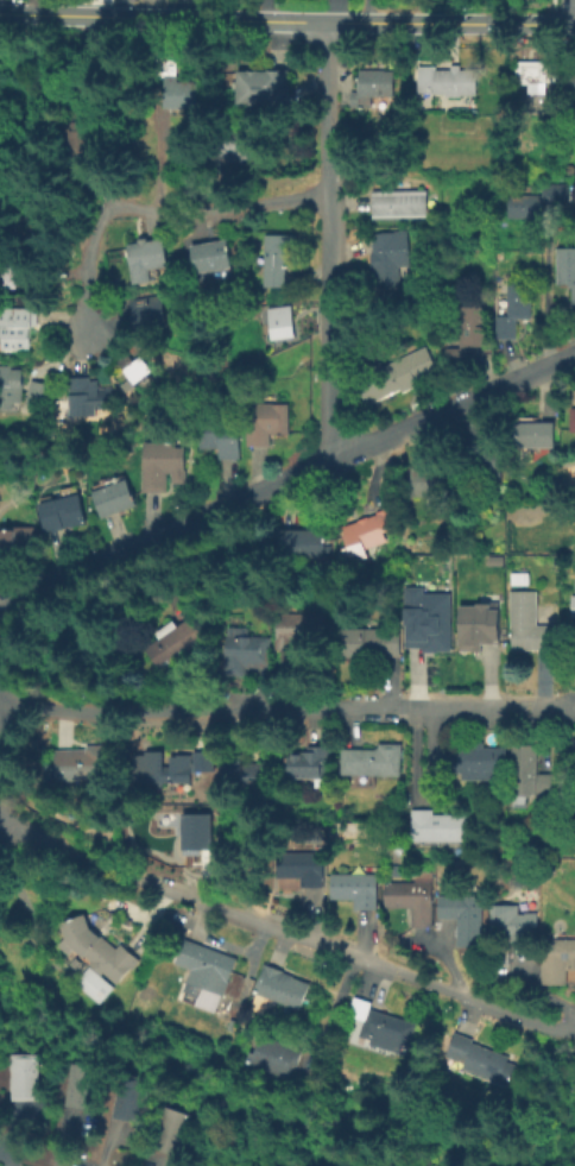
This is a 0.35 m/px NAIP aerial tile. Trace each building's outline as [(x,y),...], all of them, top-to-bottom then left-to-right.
[(200,81),(198,107),(165,107),(166,75),(159,75),(160,52),(176,53),(176,74),(179,74),(179,80),(200,81)] [(556,57),(556,80),(545,80),(545,83),(538,82),(538,92),(529,92),(529,83),(518,82),(518,59),(543,59),(543,62),(545,62),(544,57),(556,57)] [(285,64),(285,65),(291,65),(291,77),(284,77),(284,94),(241,94),(241,64),(271,64),(271,63),(285,63),(285,64)] [(478,69),(476,93),(418,92),(418,69),(434,70),(434,68),(478,69)] [(394,69),(394,96),(373,96),(373,106),(354,106),(354,103),(352,103),(352,95),(354,95),(354,90),(360,90),(360,69),(394,69)] [(564,70),(574,70),(574,90),(564,90),(564,70)] [(72,119),(97,119),(99,151),(74,152),(72,119)] [(263,128),(264,157),(244,157),(244,160),(229,160),(228,155),(211,155),(211,130),(263,128)] [(565,183),(565,204),(544,203),(544,216),(507,216),(507,194),(542,194),(543,182),(565,183)] [(428,188),(428,216),(372,218),(371,189),(428,188)] [(409,264),(410,273),(399,273),(400,284),(375,286),(374,269),(372,269),(369,251),(373,251),(371,233),(406,229),(410,264),(409,264)] [(296,233),(296,265),(285,265),(285,285),(264,285),(265,233),(296,233)] [(153,279),(137,283),(131,242),(166,237),(170,265),(151,269),(153,279)] [(233,266),(197,272),(192,245),(228,238),(233,266)] [(556,246),(574,246),(574,304),(570,304),(570,283),(556,283),(556,246)] [(27,286),(0,290),(0,263),(25,260),(27,286)] [(530,281),(530,317),(514,317),(514,338),(495,338),(495,315),(507,315),(507,281),(530,281)] [(157,330),(135,335),(129,300),(163,294),(168,324),(157,327),(157,330)] [(486,301),(486,340),(481,340),(481,346),(467,346),(467,361),(446,361),(446,347),(459,347),(459,340),(455,340),(455,301),(486,301)] [(286,304),(288,317),(293,316),(295,327),(289,328),(290,336),(272,339),(267,308),(286,304)] [(4,324),(0,324),(0,307),(38,308),(38,324),(31,324),(31,349),(2,349),(4,324)] [(417,384),(402,391),(400,387),(384,396),(372,370),(419,347),(431,373),(416,380),(417,384)] [(126,351),(133,360),(140,354),(152,370),(134,384),(116,359),(126,351)] [(13,408),(0,408),(0,387),(0,385),(0,364),(11,365),(11,367),(24,367),(23,402),(13,402),(13,408)] [(70,392),(70,374),(83,374),(83,392),(70,392)] [(52,383),(48,404),(38,402),(37,405),(26,403),(32,378),(52,383)] [(112,408),(84,408),(83,387),(110,386),(112,408)] [(288,402),(289,433),(270,433),(270,445),(246,445),(246,429),(247,428),(247,403),(288,402)] [(239,414),(240,458),(219,459),(219,447),(200,447),(200,415),(239,414)] [(555,421),(555,446),(517,446),(517,421),(555,421)] [(184,446),(184,468),(185,468),(185,481),(170,483),(170,472),(166,472),(166,491),(143,492),(143,469),(144,469),(143,441),(176,440),(176,446),(184,446)] [(501,443),(501,483),(486,483),(486,473),(465,473),(465,443),(501,443)] [(449,466),(449,496),(412,496),(412,467),(449,466)] [(137,505),(103,517),(94,490),(127,478),(137,505)] [(87,523),(71,527),(70,524),(64,525),(64,527),(45,530),(39,502),(80,492),(87,523)] [(368,559),(350,565),(346,548),(350,547),(343,527),(378,515),(377,512),(396,505),(403,525),(384,531),(386,540),(365,547),(368,559)] [(11,563),(0,563),(0,529),(14,529),(14,525),(34,525),(34,547),(15,547),(15,559),(11,559),(11,563)] [(323,528),(323,537),(327,537),(327,543),(333,543),(333,554),(282,554),(282,528),(323,528)] [(532,571),(532,585),(513,585),(513,572),(532,571)] [(407,587),(426,587),(426,594),(453,594),(453,651),(440,651),(440,654),(424,654),(424,649),(407,649),(407,587)] [(555,624),(555,649),(513,649),(512,628),(512,590),(538,590),(538,624),(555,624)] [(504,607),(504,639),(485,639),(485,644),(462,643),(463,607),(504,607)] [(326,613),(327,642),(296,642),(295,649),(278,649),(278,637),(280,637),(280,612),(326,612),(326,613)] [(194,616),(208,638),(164,669),(149,647),(163,638),(158,631),(177,619),(181,625),(194,616)] [(274,637),(273,666),(263,666),(263,667),(248,666),(247,675),(229,674),(232,624),(257,625),(257,636),(274,637)] [(402,626),(402,656),(342,656),(342,626),(402,626)] [(571,738),(574,738),(574,764),(573,764),(573,782),(560,782),(560,761),(569,761),(569,748),(571,748),(571,738)] [(402,742),(400,775),(342,774),(342,746),(375,748),(375,745),(378,745),(378,742),(402,742)] [(555,773),(555,793),(530,793),(530,795),(512,795),(511,743),(537,743),(537,773),(555,773)] [(309,773),(292,773),(292,749),(309,749),(309,744),(330,744),(330,773),(309,773)] [(504,745),(504,779),(465,779),(465,773),(463,771),(453,771),(453,757),(461,757),(461,746),(474,746),(475,745),(504,745)] [(105,776),(57,780),(55,751),(102,746),(105,776)] [(216,767),(200,768),(198,750),(216,749),(216,767)] [(169,750),(170,764),(178,764),(178,760),(182,760),(182,754),(195,754),(196,780),(152,781),(151,750),(169,750)] [(273,762),(273,790),(230,790),(230,762),(273,762)] [(467,813),(468,839),(412,839),(412,808),(432,808),(432,813),(467,813)] [(213,812),(183,813),(184,853),(201,853),(201,847),(213,847),(213,812)] [(324,885),(302,885),(302,876),(278,876),(278,851),(323,851),(324,885)] [(377,872),(377,908),(355,908),(355,897),(331,897),(331,872),(377,872)] [(432,902),(432,925),(411,926),(411,907),(384,907),(384,881),(430,881),(430,884),(434,902),(432,902)] [(481,894),(481,945),(456,945),(456,916),(437,916),(437,894),(481,894)] [(491,935),(491,910),(536,910),(536,933),(530,933),(530,941),(511,941),(511,935),(491,935)] [(103,972),(97,969),(90,963),(91,960),(87,956),(86,957),(75,947),(70,952),(61,944),(67,935),(62,921),(87,912),(91,927),(116,947),(121,943),(139,958),(118,983),(105,971),(103,972)] [(544,937),(574,937),(574,969),(568,969),(568,983),(542,983),(542,960),(544,960),(544,937)] [(194,972),(177,965),(188,941),(240,964),(219,1015),(183,1000),(194,972)] [(508,944),(508,960),(491,960),(491,944),(508,944)] [(309,982),(299,1008),(254,991),(265,963),(284,969),(283,971),(292,975),(292,976),(309,982)] [(359,1034),(364,1019),(348,1014),(354,995),(372,1001),(371,1007),(416,1022),(409,1045),(392,1039),(388,1048),(371,1042),(372,1039),(359,1034)] [(517,1063),(508,1084),(467,1069),(466,1072),(447,1065),(450,1057),(446,1055),(455,1031),(473,1038),(472,1041),(510,1055),(507,1060),(517,1063)] [(302,1048),(296,1066),(292,1065),(289,1076),(286,1074),(286,1076),(246,1061),(251,1050),(254,1051),(260,1033),(302,1048)] [(38,1098),(10,1098),(11,1053),(39,1053),(38,1098)] [(91,1110),(63,1104),(70,1063),(100,1067),(91,1110)] [(135,1123),(109,1116),(121,1074),(149,1082),(135,1123)] [(182,1156),(151,1146),(165,1105),(195,1116),(182,1156)]
